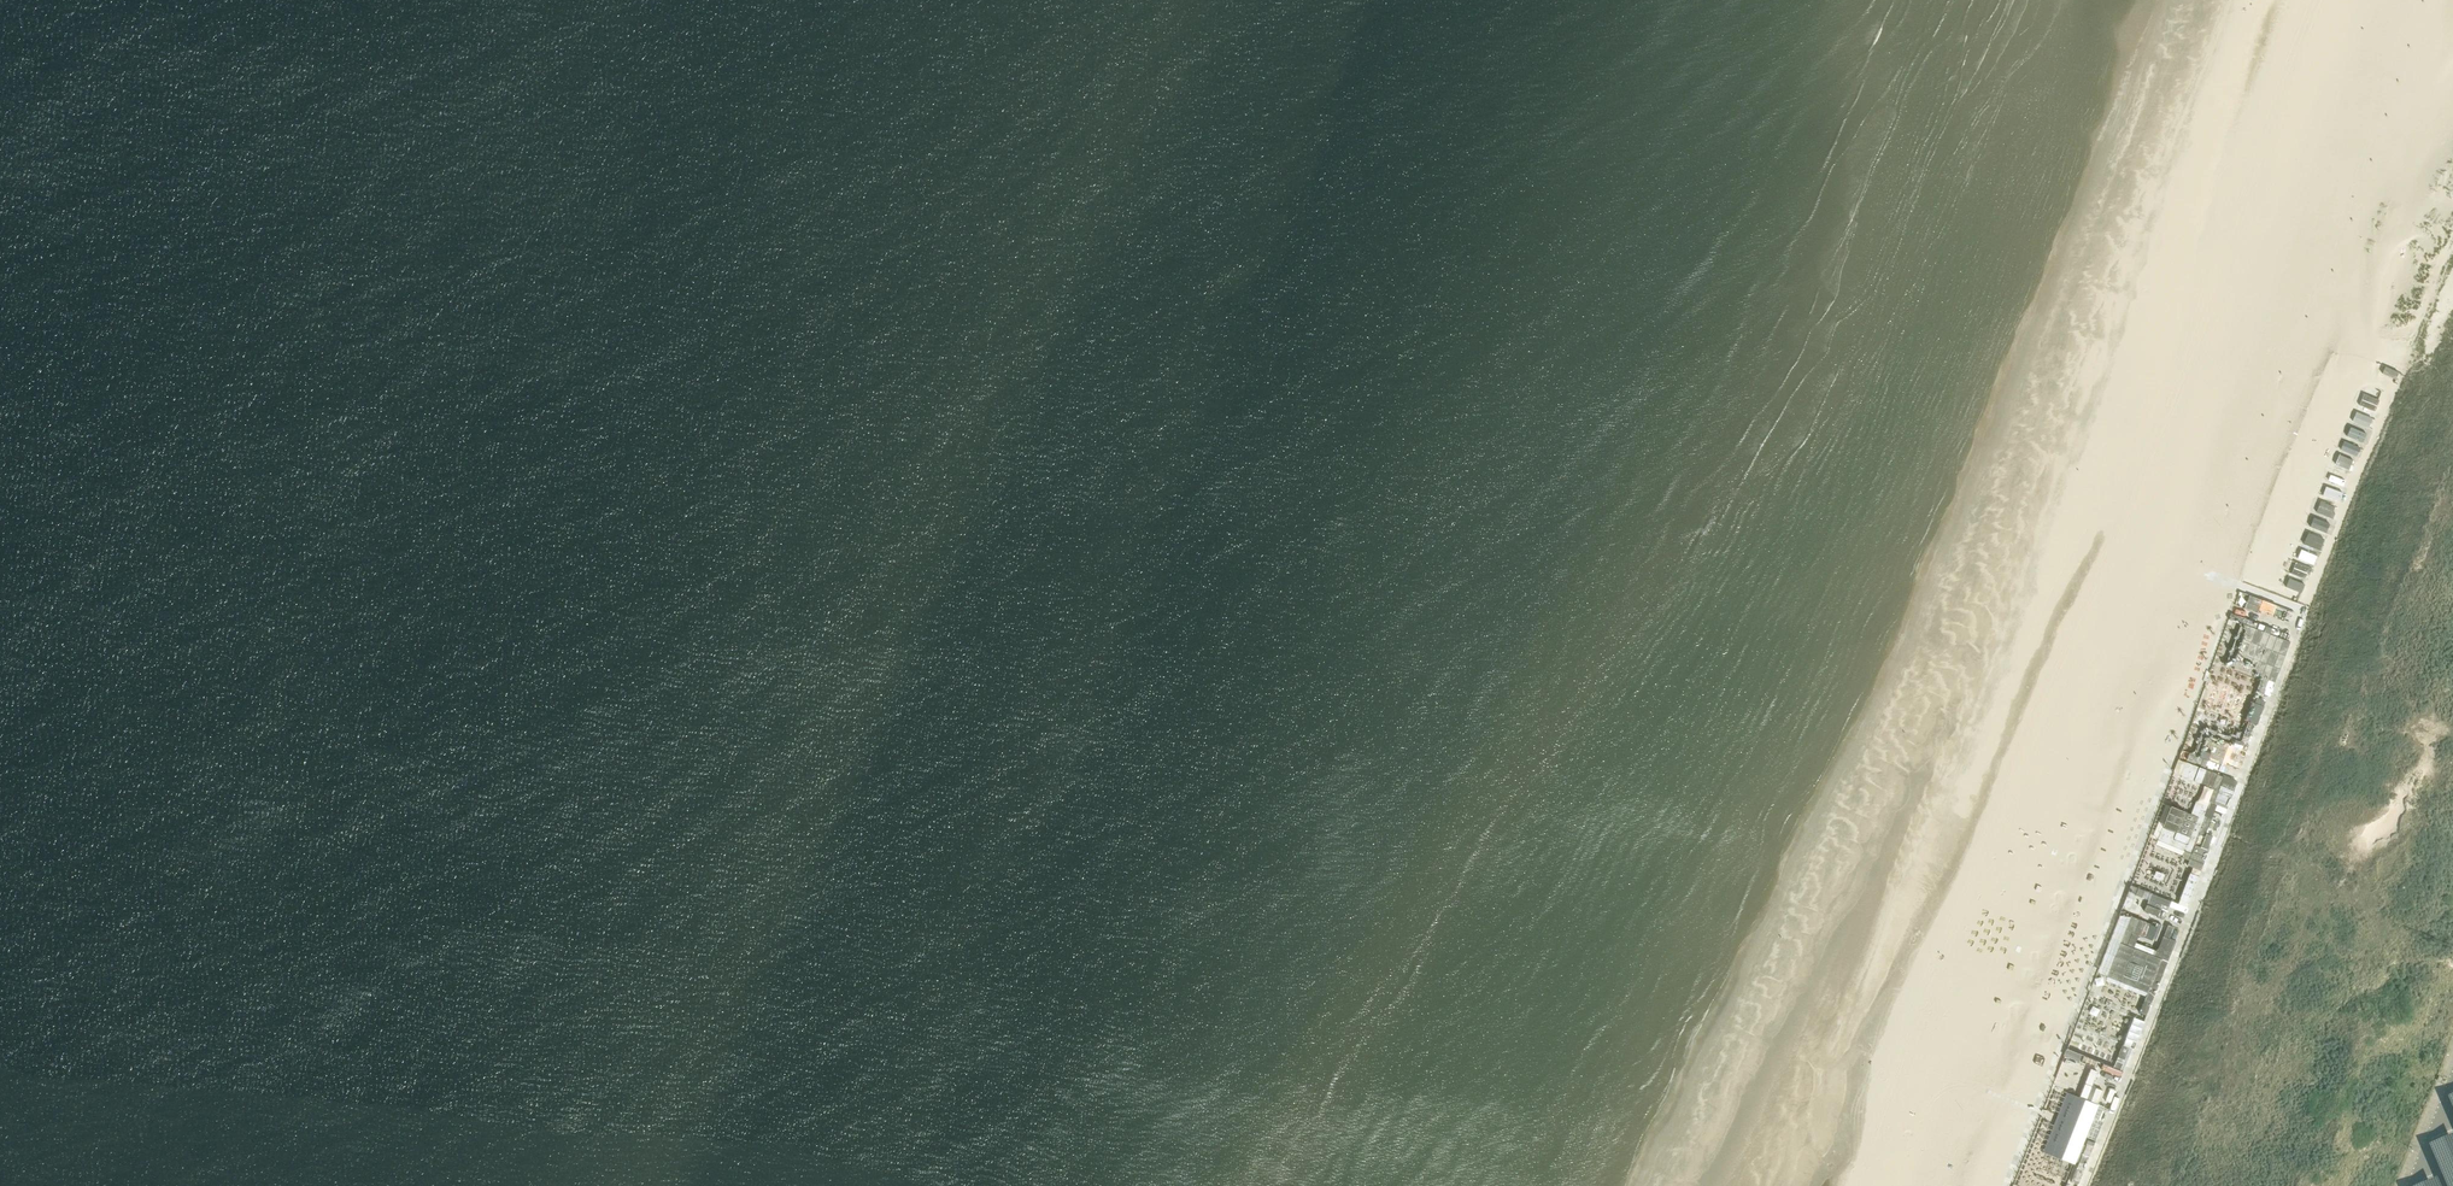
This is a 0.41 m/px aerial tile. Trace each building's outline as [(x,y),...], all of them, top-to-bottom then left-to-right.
[(2376,410),(2379,398),(2362,394),(2359,406),(2376,410)] [(2357,411),(2352,420),(2366,426),(2370,417),(2357,411)] [(2363,441),(2367,431),(2350,425),(2346,435),(2363,441)] [(2345,439),(2341,448),(2357,455),(2361,446),(2345,439)] [(2339,453),(2335,463),(2349,469),(2353,459),(2339,453)] [(2329,480),(2343,486),(2348,473),(2333,468),(2329,480)] [(2326,485),(2322,494),(2339,501),(2343,491),(2326,485)] [(2321,500),(2316,512),(2330,517),(2335,505),(2321,500)] [(2310,525),(2325,532),(2330,522),(2315,515),(2310,525)] [(2303,543),(2319,549),(2324,537),(2308,530),(2303,543)] [(2314,563),(2318,554),(2302,547),(2298,557),(2314,563)] [(2307,579),(2310,567),(2295,563),(2291,574),(2307,579)] [(2287,579),(2285,589),(2301,593),(2303,583),(2287,579)] [(2245,592),(2181,758),(2238,780),(2301,613),(2245,592)] [(2181,758),(2132,884),(2189,905),(2238,780),(2181,758)] [(2132,884),(2068,1048),(2125,1069),(2188,905),(2132,884)] [(2015,1185),(2079,1185),(2125,1069),(2068,1048),(2015,1185)]
